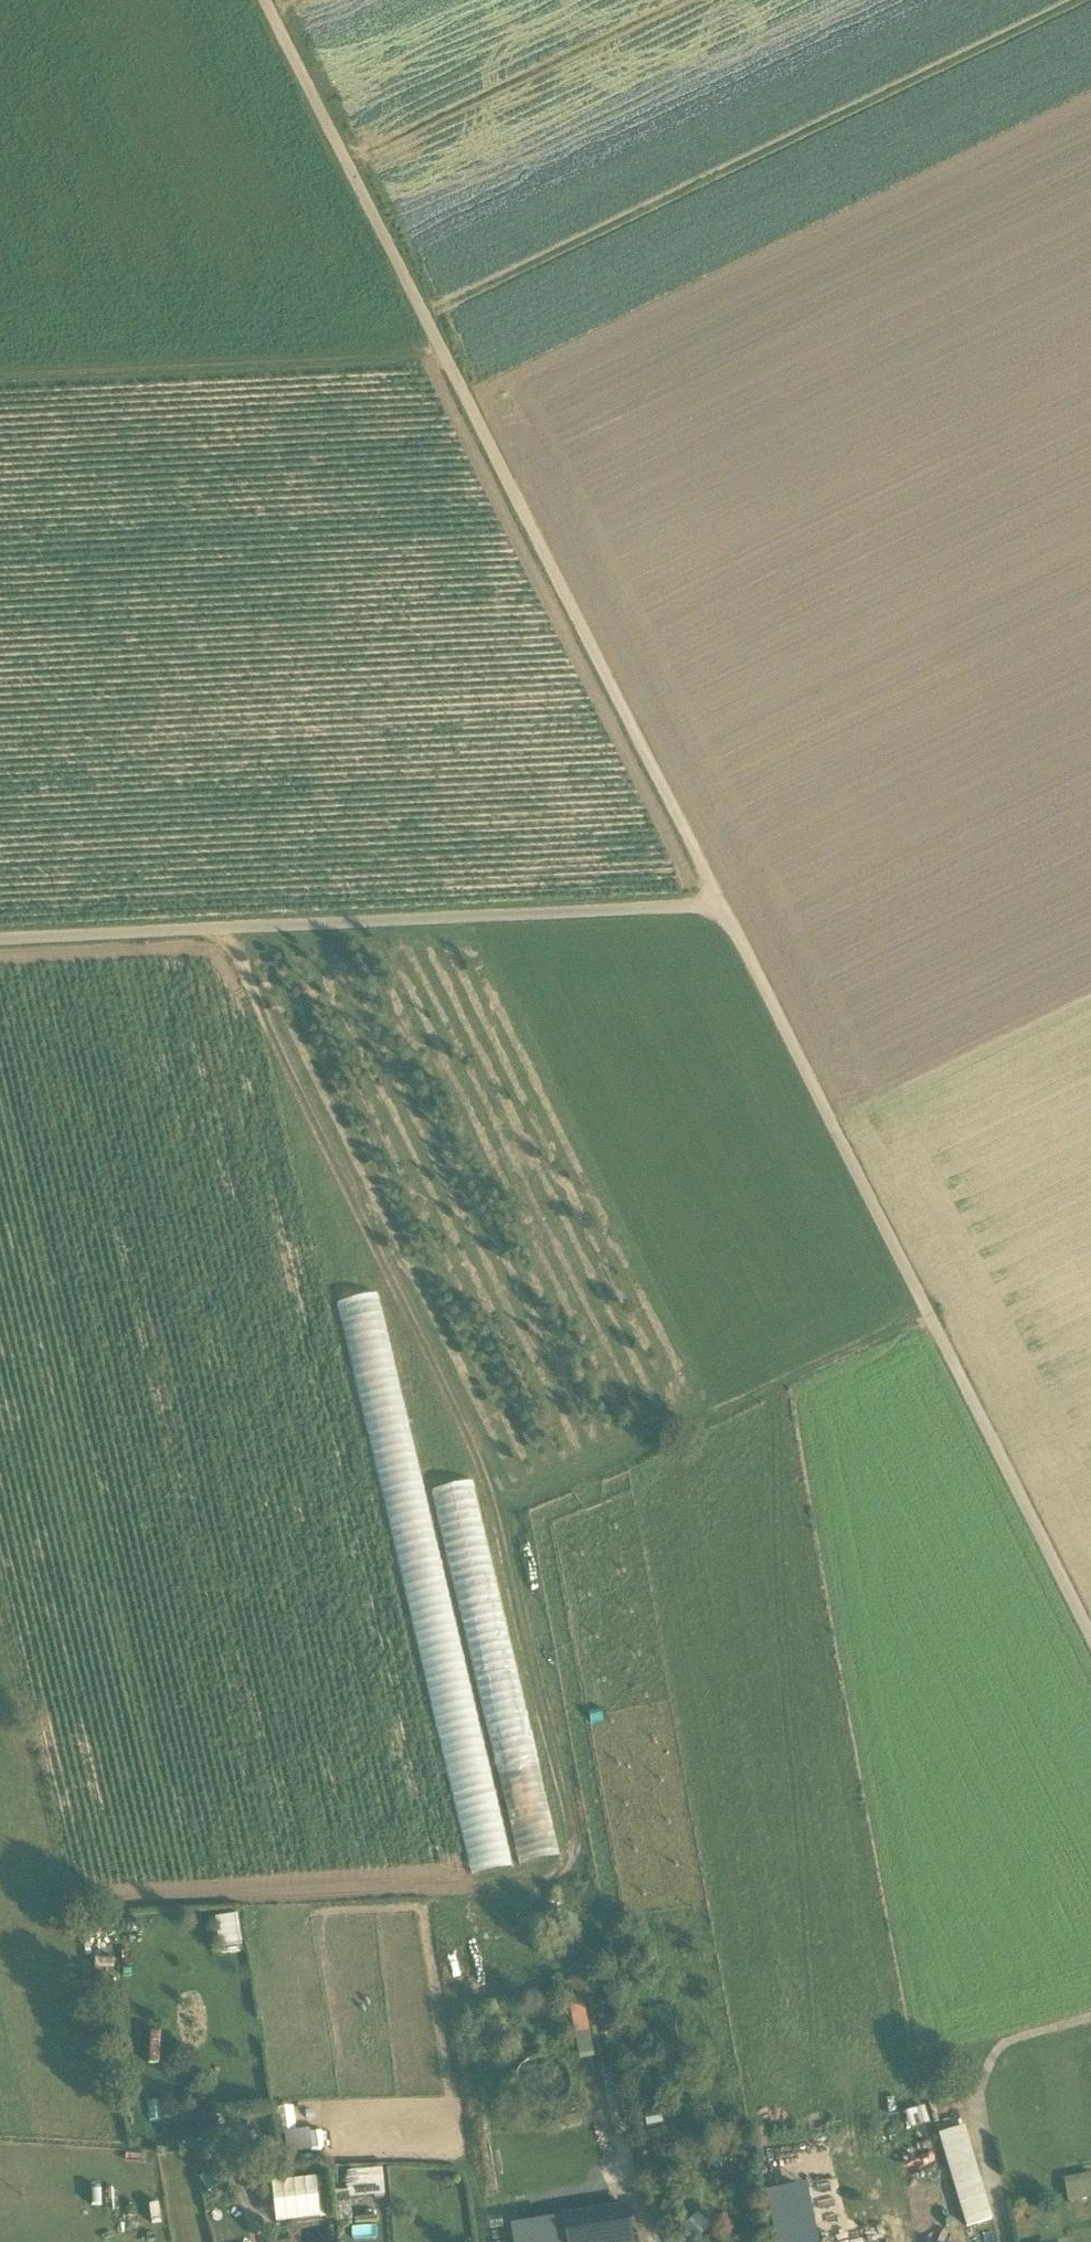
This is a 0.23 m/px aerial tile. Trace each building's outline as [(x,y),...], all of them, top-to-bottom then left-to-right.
[(237,1915),(216,1918),(220,1950),(242,1947),(237,1915)] [(569,2009),(584,2006),(580,1982),(564,1985),(569,2009)] [(574,2035),(589,2032),(584,2006),(569,2009),(574,2035)] [(589,2032),(574,2035),(579,2061),(594,2058),(589,2032)] [(293,2108),(276,2110),(279,2137),(285,2136),(297,2135),(296,2133),(293,2108)] [(905,2114),(910,2131),(929,2125),(924,2108),(905,2114)] [(939,2136),(959,2204),(984,2197),(963,2130),(939,2136)] [(297,2135),(285,2136),(286,2153),(312,2151),(310,2132),(296,2133),(297,2135)] [(267,2167),(282,2163),(277,2142),(258,2146),(263,2168),(267,2167)] [(285,2184),(282,2163),(267,2167),(272,2185),(285,2184)] [(347,2173),(349,2191),(350,2200),(384,2197),(382,2170),(347,2173)] [(200,2181),(207,2192),(223,2182),(215,2171),(200,2181)] [(1069,2205),(1090,2200),(1090,2177),(1090,2174),(1064,2179),(1069,2205)] [(285,2184),(272,2185),(276,2224),(320,2220),(316,2181),(285,2184)] [(807,2186),(768,2193),(777,2241),(817,2241),(807,2186)] [(333,2192),(336,2223),(352,2222),(350,2200),(349,2191),(333,2192)] [(959,2204),(967,2228),(991,2221),(984,2197),(959,2204)] [(566,2219),(570,2241),(626,2241),(632,2241),(627,2209),(566,2219)] [(552,2220),(510,2226),(513,2241),(556,2241),(552,2220)] [(676,2236),(682,2241),(697,2241),(702,2237),(688,2223),(676,2236)]
